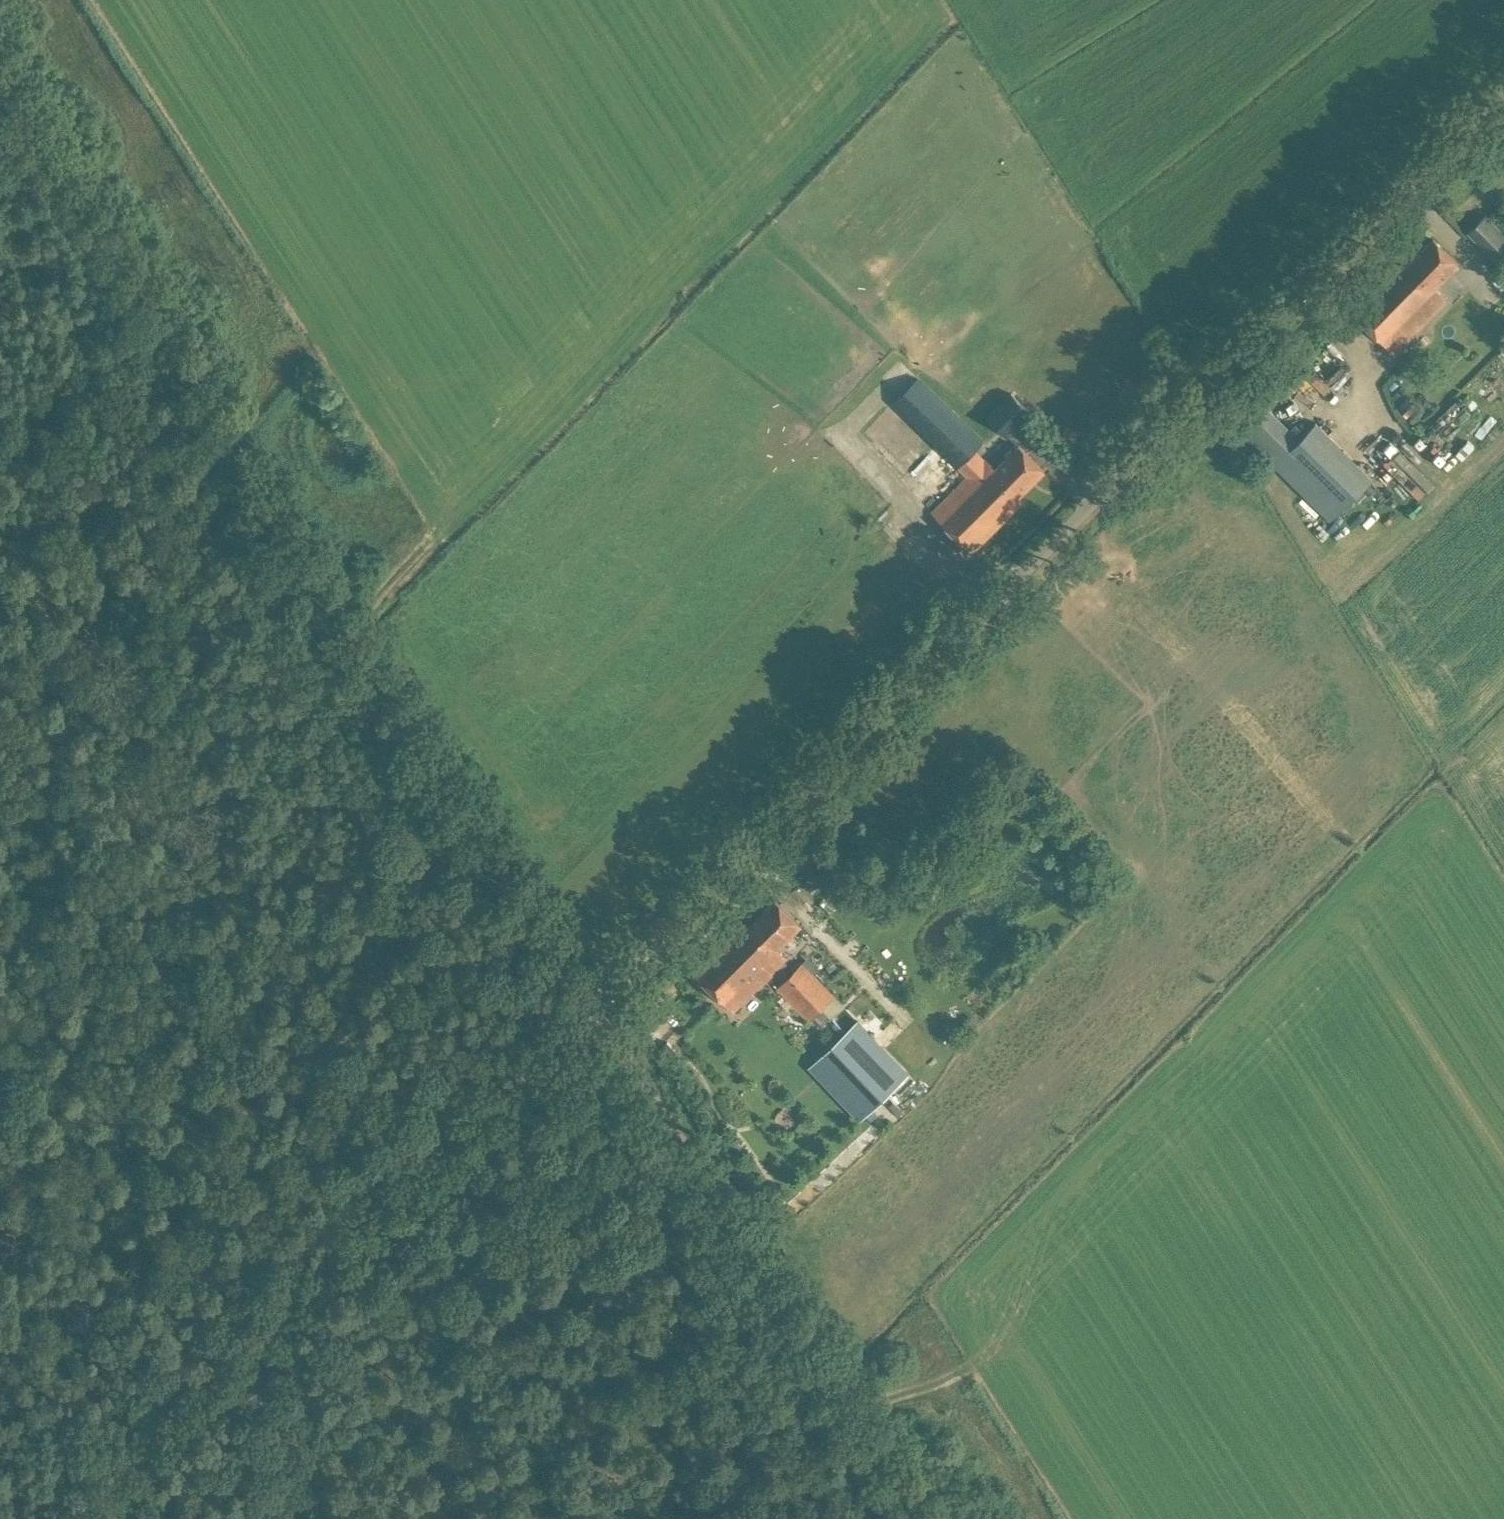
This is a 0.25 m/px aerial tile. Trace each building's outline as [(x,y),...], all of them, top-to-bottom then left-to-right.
[(1499,228),(1485,214),(1468,231),(1493,256),(1503,246),(1503,233),(1499,228)] [(1459,263),(1448,252),(1433,238),(1407,265),(1402,261),(1353,311),(1367,325),(1395,353),(1448,300),(1435,287),(1459,263)] [(1044,470),(1030,456),(1019,445),(996,468),(986,458),(983,461),(973,451),(983,441),(918,377),(894,402),(968,476),(933,512),(972,551),(1022,501),(1018,497),(1044,470)] [(1006,435),(1030,411),(1012,392),(988,417),(1006,435)] [(1316,422),(1274,464),(1330,520),(1373,478),(1316,422)] [(801,924),(790,913),(776,899),(749,926),(744,922),(695,972),(709,986),(734,1011),(787,958),(777,948),(801,924)] [(812,1015),(834,994),(803,962),(781,982),(812,1015)] [(866,1114),(909,1073),(857,1019),(814,1060),(866,1114)] [(665,1044),(663,1046),(672,1056),(677,1051),(668,1041),(667,1041),(665,1044)]
